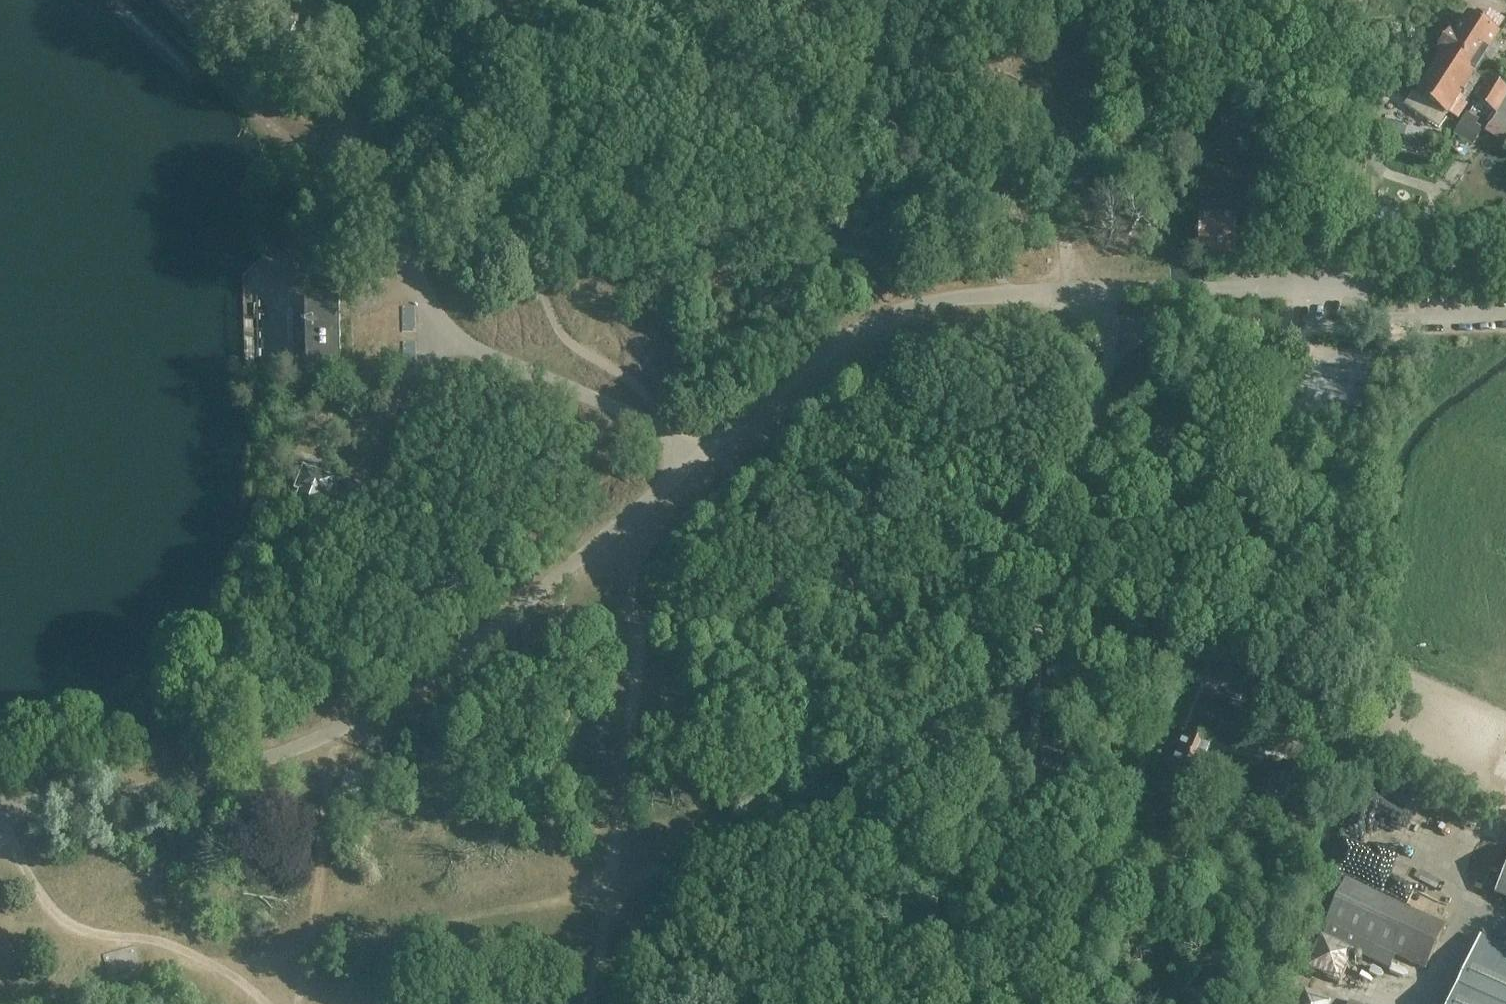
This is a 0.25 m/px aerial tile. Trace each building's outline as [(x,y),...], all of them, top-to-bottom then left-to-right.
[(1441,55),(1474,75),(1500,34),(1467,15),(1453,35),(1451,33),(1438,52),(1441,55)] [(1474,75),(1441,55),(1416,95),(1412,92),(1404,106),(1438,128),(1446,117),(1447,117),(1450,113),(1459,118),(1470,100),(1462,94),(1474,75)] [(1505,131),(1505,89),(1491,79),(1478,100),(1498,112),(1492,123),(1505,131)] [(1479,118),(1466,111),(1461,119),(1452,133),(1454,134),(1471,145),(1481,128),(1475,124),(1479,118)] [(1248,197),(1248,216),(1263,215),(1263,197),(1248,197)] [(1199,247),(1199,256),(1237,254),(1235,214),(1198,215),(1199,247)] [(340,302),(305,303),(305,304),(306,304),(306,320),(305,320),(305,321),(306,321),(307,337),(306,337),(306,339),(307,339),(307,355),(306,355),(306,356),(307,356),(308,372),(306,372),(306,373),(342,372),(342,371),(341,371),(340,355),(341,355),(341,354),(340,354),(340,338),(341,338),(341,336),(340,336),(340,321),(340,320),(340,319),(339,303),(340,303),(340,302)] [(402,304),(402,326),(416,325),(415,304),(402,304)] [(327,500),(334,479),(305,468),(297,489),(301,490),(297,500),(301,509),(310,512),(318,508),(322,498),(327,500)] [(1282,681),(1257,670),(1248,692),(1273,702),(1282,681)] [(1161,791),(1188,803),(1214,743),(1187,731),(1161,791)] [(1302,777),(1283,761),(1255,793),(1274,809),(1302,777)] [(1505,901),(1505,867),(1494,896),(1505,901)] [(1328,926),(1307,970),(1338,984),(1353,953),(1389,969),(1396,956),(1425,970),(1445,925),(1345,879),(1325,924),(1328,926)] [(1479,941),(1450,1003),(1505,1003),(1505,953),(1479,941)] [(1327,999),(1306,990),(1300,1003),(1325,1003),(1327,999)]
